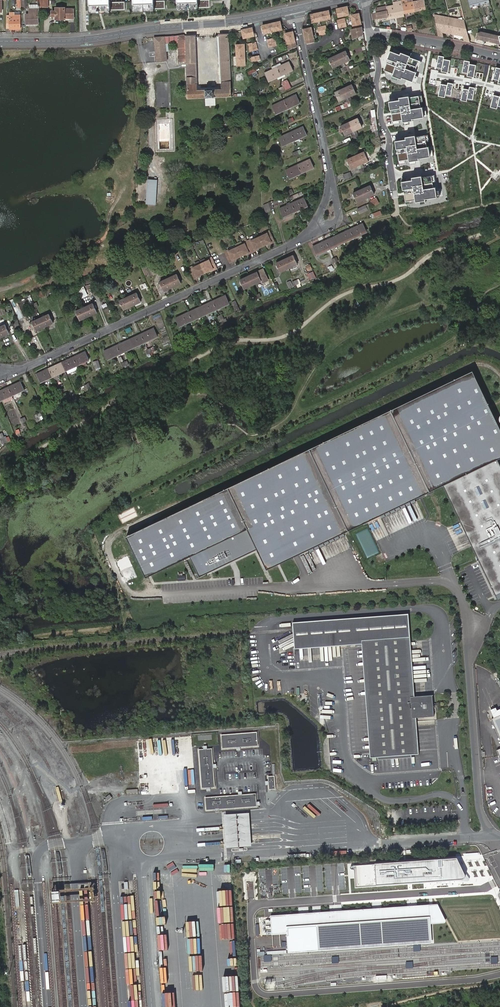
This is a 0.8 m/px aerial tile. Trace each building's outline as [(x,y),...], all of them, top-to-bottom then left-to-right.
[(125,2),(110,2),(110,0),(90,0),(90,11),(97,11),(97,13),(104,13),(104,10),(110,10),(125,10),(125,2)] [(134,10),(140,9),(141,12),(148,12),(148,9),(154,9),(165,9),(165,1),(154,1),(154,0),(134,0),(134,10)] [(178,8),(184,8),(185,10),(192,10),(192,8),(198,8),(209,8),(209,3),(209,0),(178,0),(178,8)] [(404,14),(415,11),(413,2),(408,3),(408,0),(407,0),(401,0),(402,1),(402,2),(402,4),(404,14)] [(415,11),(426,9),(424,0),(423,0),(413,2),(415,11)] [(386,7),(388,17),(404,14),(402,4),(402,2),(402,1),(393,3),(393,6),(386,7)] [(56,19),(64,19),(73,18),(73,6),(68,7),(68,9),(65,9),(64,8),(56,9),(56,11),(52,11),(52,16),(56,16),(56,19)] [(349,15),(347,7),(337,9),(339,17),(349,15)] [(376,13),(371,14),(372,20),(388,17),(386,7),(375,9),(376,13)] [(38,14),(39,14),(39,8),(30,9),(28,9),(28,14),(25,14),(25,24),(38,24),(38,14)] [(331,19),(329,11),(311,15),(313,23),(331,19)] [(351,29),(353,40),(363,35),(362,25),(359,13),(351,15),(354,28),(351,29)] [(6,16),(6,29),(20,28),(20,15),(10,16),(6,16)] [(449,19),(434,16),(439,37),(444,38),(443,34),(453,36),(449,19)] [(339,28),(347,26),(345,19),(338,21),(339,28)] [(465,22),(449,19),(453,36),(463,38),(464,42),(470,44),(467,32),(465,22)] [(280,22),(262,26),(264,34),(281,30),(280,22)] [(327,34),(326,26),(318,28),(320,36),(327,34)] [(252,28),(242,31),(243,39),(254,36),(252,28)] [(314,42),(311,28),(303,29),(306,43),(314,42)] [(285,33),(289,49),(297,45),(294,31),(285,33)] [(499,44),(499,40),(499,36),(482,32),(477,33),(476,39),(499,44)] [(196,36),(186,36),(184,35),(173,36),(154,37),(156,61),(167,61),(166,51),(165,43),(165,41),(179,40),(179,43),(179,56),(178,56),(179,61),(187,61),(188,99),(231,97),(229,34),(220,34),(220,36),(222,89),(198,90),(196,36)] [(276,46),(274,39),(267,40),(269,48),(276,46)] [(255,43),(248,45),(249,52),(257,50),(255,43)] [(245,66),(244,45),(236,45),(237,66),(245,66)] [(346,51),(337,55),(342,63),(343,62),(350,60),(346,51)] [(342,63),(337,55),(328,59),(333,68),(342,63)] [(420,65),(391,55),(384,74),(413,84),(420,65)] [(450,59),(438,58),(436,71),(448,73),(450,59)] [(290,61),(278,67),(282,75),(294,70),(290,61)] [(476,65),(464,63),(462,76),(474,78),(476,65)] [(282,75),(278,67),(265,73),(269,81),(282,75)] [(496,70),(492,83),(499,86),(499,72),(496,70)] [(282,87),(284,90),(292,87),(289,81),(283,83),(284,86),(282,87)] [(373,95),(371,82),(368,83),(369,94),(364,96),(365,99),(373,95)] [(452,84),(440,83),(439,96),(451,98),(452,84)] [(344,89),(348,97),(356,93),(352,85),(344,89)] [(474,89),(462,87),(461,101),(473,102),(474,89)] [(346,98),(348,97),(344,89),(335,93),(339,101),(346,98)] [(284,99),(288,108),(301,102),(297,94),(284,99)] [(493,95),(490,108),(499,110),(499,96),(493,95)] [(420,98),(390,103),(394,126),(424,121),(420,98)] [(276,113),(288,108),(284,99),(272,105),(276,113)] [(349,106),(348,103),(335,108),(337,111),(349,106)] [(350,122),(354,130),(356,130),(362,127),(358,118),(350,122)] [(351,132),(354,130),(350,122),(341,126),(345,135),(351,132)] [(291,132),(295,140),(307,135),(304,126),(291,132)] [(283,146),(295,140),(291,132),(279,137),(283,146)] [(426,139),(397,143),(400,165),(429,161),(426,139)] [(356,156),(360,164),(368,160),(364,152),(356,156)] [(351,168),(360,164),(356,156),(347,159),(351,168)] [(298,164),(302,172),(314,167),(310,158),(298,164)] [(289,178),(302,172),(298,164),(286,169),(289,178)] [(157,180),(148,179),(146,204),(156,204),(157,180)] [(433,180),(404,184),(407,206),(436,202),(433,180)] [(371,185),(362,189),(366,198),(368,197),(374,194),(371,185)] [(366,198),(362,189),(353,193),(357,202),(364,199),(366,198)] [(292,202),(296,211),(308,205),(304,197),(292,202)] [(377,198),(371,200),(374,207),(381,204),(377,198)] [(275,208),(272,201),(263,205),(267,214),(272,211),(272,209),(275,208)] [(283,216),(296,211),(292,202),(279,208),(283,216)] [(368,209),(370,208),(368,204),(366,205),(358,209),(360,215),(369,211),(368,209)] [(354,236),(366,231),(362,223),(350,229),(354,236)] [(338,234),(341,242),(354,236),(350,229),(338,234)] [(266,233),(259,237),(263,246),(271,242),(270,241),(274,239),(270,231),(266,232),(266,233)] [(329,248),(341,242),(338,234),(325,240),(329,248)] [(250,240),(247,241),(251,250),(254,248),(255,249),(263,246),(259,237),(251,240),(250,240)] [(313,245),(317,253),(329,248),(325,240),(313,245)] [(244,244),(236,247),(240,256),(248,252),(248,251),(251,250),(247,241),(244,243),(244,244)] [(232,260),(240,256),(236,247),(228,251),(228,250),(225,252),(228,260),(232,259),(232,260)] [(288,267),(297,263),(293,255),(285,259),(288,267)] [(209,260),(201,263),(205,272),(213,269),(213,267),(216,266),(212,257),(212,258),(209,259),(209,260)] [(276,262),(280,271),(288,267),(285,259),(276,262)] [(193,266),(189,268),(193,277),(197,275),(197,276),(205,272),(201,263),(193,267),(193,266)] [(249,276),(252,284),(261,281),(262,283),(268,280),(263,269),(259,271),(260,274),(258,274),(257,272),(249,276)] [(168,278),(172,286),(181,283),(177,274),(168,278)] [(240,279),(244,288),(252,284),(249,276),(240,279)] [(164,291),(172,286),(168,278),(160,282),(164,291)] [(80,298),(87,295),(84,287),(77,290),(79,295),(80,298)] [(128,296),(132,305),(141,301),(137,292),(128,296)] [(212,300),(216,309),(228,303),(225,295),(212,300)] [(124,309),(132,305),(128,296),(120,300),(124,309)] [(200,306),(204,314),(216,309),(212,300),(200,306)] [(241,314),(236,301),(231,303),(237,317),(241,314)] [(84,307),(88,316),(97,312),(93,304),(84,307)] [(192,320),(204,314),(200,306),(188,311),(192,320)] [(80,320),(88,316),(84,307),(75,312),(80,320)] [(180,326),(192,320),(188,311),(176,317),(180,326)] [(221,320),(220,318),(219,315),(217,312),(213,313),(218,322),(221,320)] [(41,318),(45,326),(53,322),(49,314),(41,318)] [(36,330),(45,326),(41,318),(32,322),(36,330)] [(1,337),(9,333),(5,325),(0,327),(0,335),(1,337)] [(141,334),(145,342),(157,336),(153,328),(141,334)] [(129,339),(133,347),(145,342),(141,334),(129,339)] [(120,353),(133,347),(129,339),(117,345),(120,353)] [(108,359),(120,353),(117,345),(104,350),(108,359)] [(77,365),(89,359),(85,351),(73,357),(77,365)] [(61,362),(64,371),(77,365),(73,357),(61,362)] [(62,372),(64,371),(61,362),(49,368),(52,376),(62,372)] [(36,374),(40,382),(52,376),(49,368),(36,374)] [(308,447),(310,450),(348,530),(443,484),(496,594),(499,592),(499,464),(497,458),(499,457),(499,415),(499,416),(498,414),(494,416),(472,369),(308,447)] [(62,372),(52,376),(55,381),(64,377),(62,372)] [(12,395),(24,389),(20,381),(8,387),(12,395)] [(12,395),(8,387),(0,390),(0,400),(12,395)] [(310,450),(229,489),(249,530),(259,550),(268,571),(349,532),(348,530),(310,450)] [(249,530),(229,489),(128,537),(147,578),(191,558),(249,530)] [(249,530),(191,558),(201,578),(259,550),(249,530)] [(410,641),(408,615),(292,624),(293,630),(293,633),(295,636),(294,637),(293,637),(295,641),(294,642),(296,646),(294,646),(294,650),(299,650),(298,646),(361,641),(362,645),(363,645),(363,643),(365,643),(374,756),(372,756),(372,755),(370,755),(370,758),(378,758),(411,755),(419,755),(418,751),(416,751),(416,753),(415,753),(412,722),(416,722),(416,718),(434,717),(433,711),(436,711),(435,704),(433,704),(432,696),(414,697),(410,698),(406,640),(408,640),(408,641),(410,641)] [(408,640),(406,640),(410,698),(414,697),(410,641),(408,641),(408,640)] [(298,646),(299,650),(362,645),(361,641),(298,646)] [(363,645),(362,645),(370,755),(372,755),(372,756),(374,756),(365,643),(363,643),(363,645)] [(497,712),(496,709),(490,711),(492,714),(489,715),(491,720),(490,721),(499,744),(499,710),(497,712)] [(222,749),(258,746),(257,732),(221,735),(222,749)] [(202,788),(215,787),(212,749),(198,750),(202,788)] [(205,798),(206,810),(257,807),(256,794),(205,798)] [(226,839),(227,848),(252,846),(251,837),(249,813),(224,815),(226,839)] [(456,861),(354,867),(355,887),(469,881),(456,861)] [(208,863),(208,871),(231,871),(231,864),(208,863)] [(219,888),(232,889),(232,873),(219,873),(219,888)] [(232,890),(216,890),(215,905),(232,905),(232,890)] [(439,905),(271,919),(272,934),(288,933),(290,953),(433,942),(431,924),(448,923),(439,905)] [(159,990),(177,989),(176,973),(159,974),(158,971),(159,990)] [(239,976),(226,976),(226,991),(239,991),(239,976)] [(240,993),(223,993),(223,1006),(240,1006),(240,993)]
